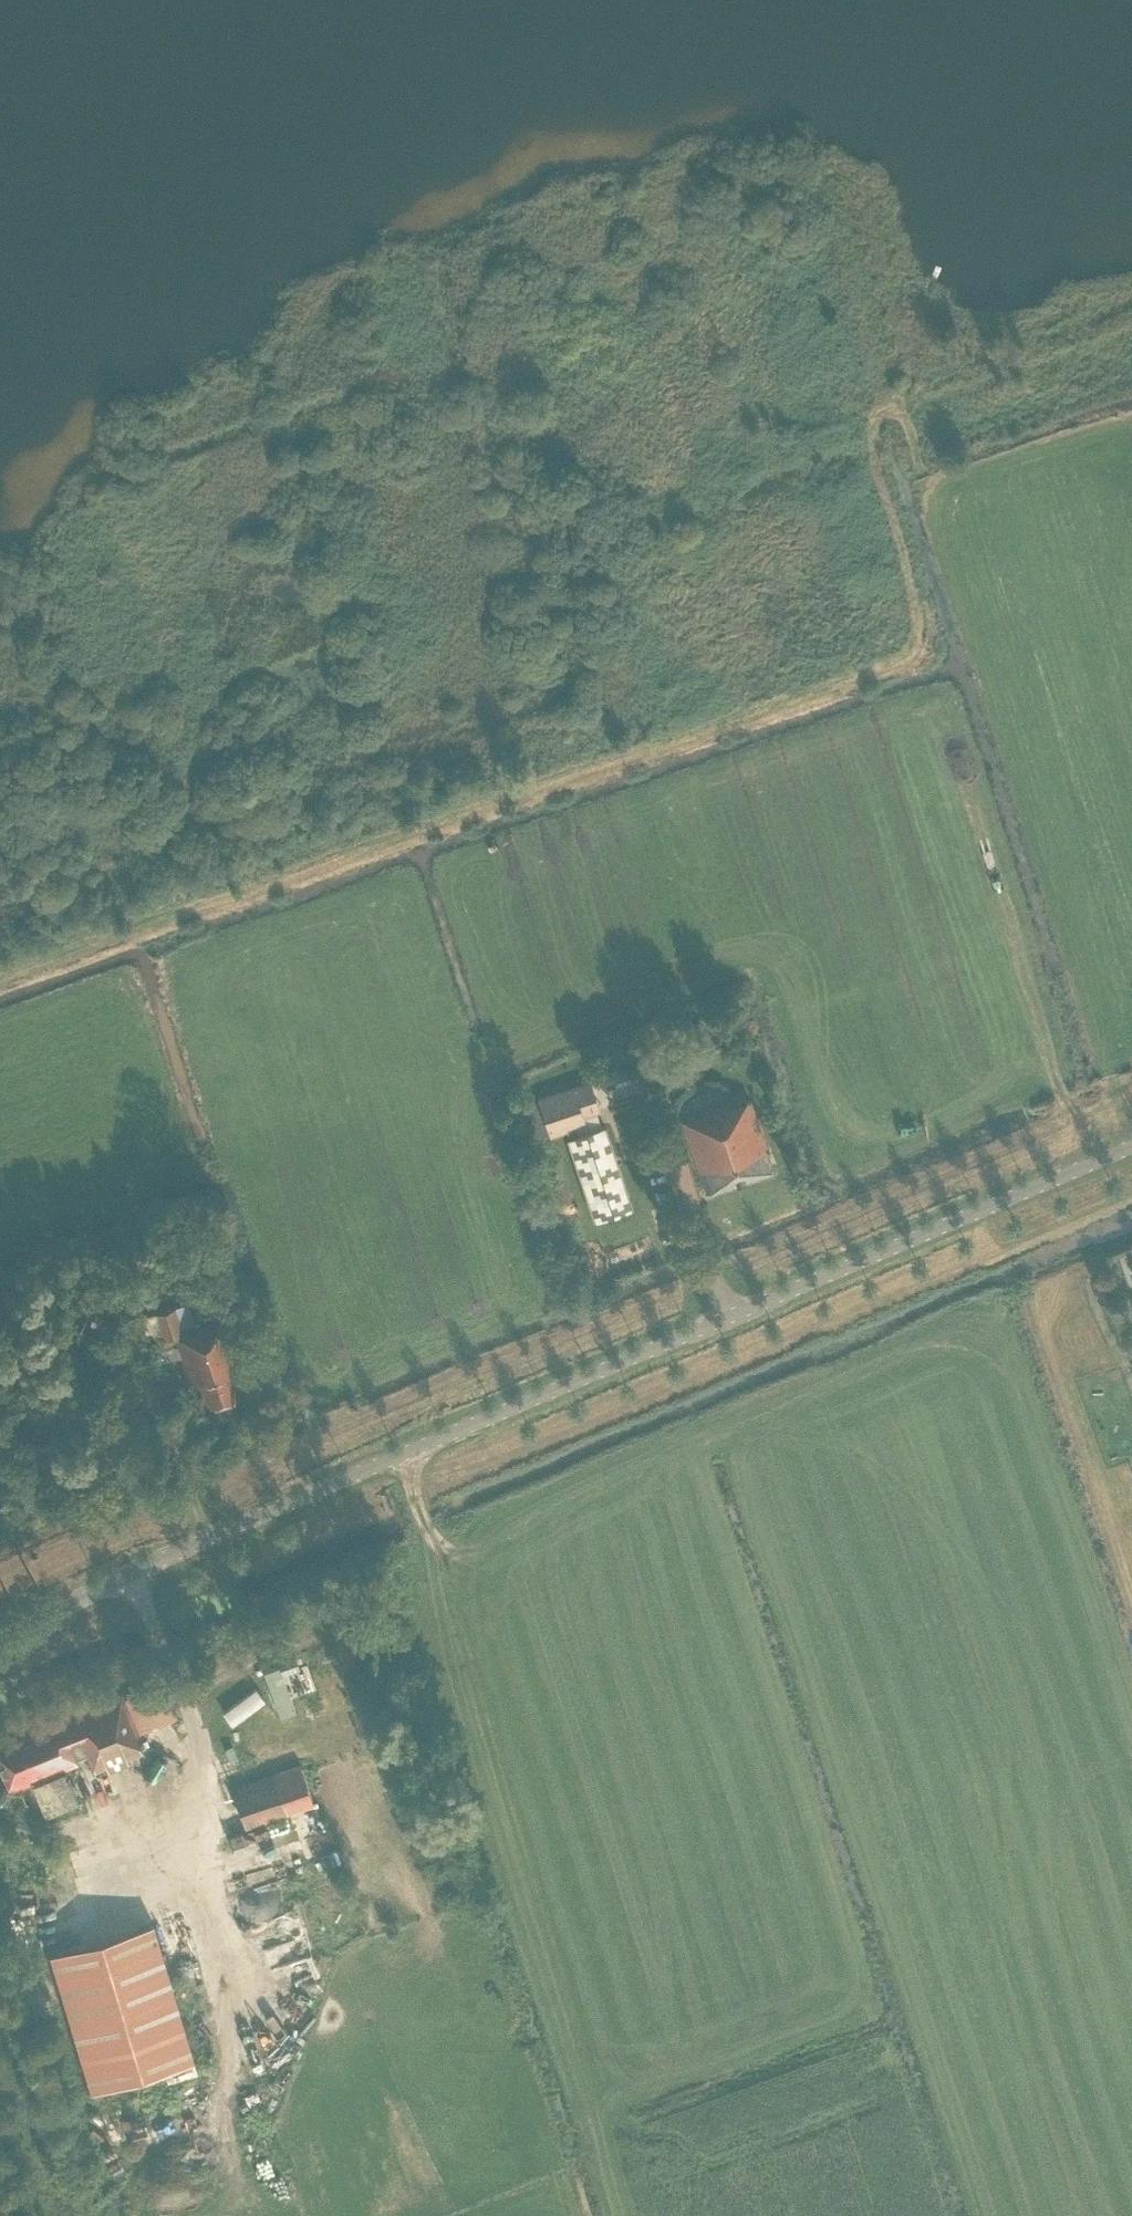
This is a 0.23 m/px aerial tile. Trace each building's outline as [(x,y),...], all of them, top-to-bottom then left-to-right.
[(574,1125),(585,1122),(582,1114),(599,1108),(589,1081),(539,1098),(551,1133),(567,1128),(569,1135),(568,1136),(589,1199),(625,1187),(604,1124),(577,1133),(574,1125)] [(710,1190),(772,1169),(764,1146),(767,1145),(750,1098),(733,1104),(732,1101),(682,1119),(707,1191),(710,1190)] [(528,1105),(539,1137),(550,1134),(539,1102),(528,1105)] [(233,1369),(243,1366),(228,1320),(211,1325),(210,1322),(183,1331),(175,1306),(157,1311),(165,1337),(174,1335),(190,1383),(200,1380),(208,1405),(241,1394),(233,1369)] [(296,1653),(278,1660),(283,1672),(300,1666),(296,1653)] [(126,1699),(139,1731),(178,1716),(164,1685),(126,1699)] [(139,1731),(126,1699),(122,1689),(0,1740),(0,1764),(11,1790),(44,1776),(77,1762),(73,1752),(75,1751),(72,1744),(83,1740),(95,1770),(142,1750),(135,1733),(139,1731)] [(288,1812),(273,1771),(231,1787),(246,1828),(288,1812)] [(91,2089),(195,2058),(153,1921),(50,1952),(91,2089)]
